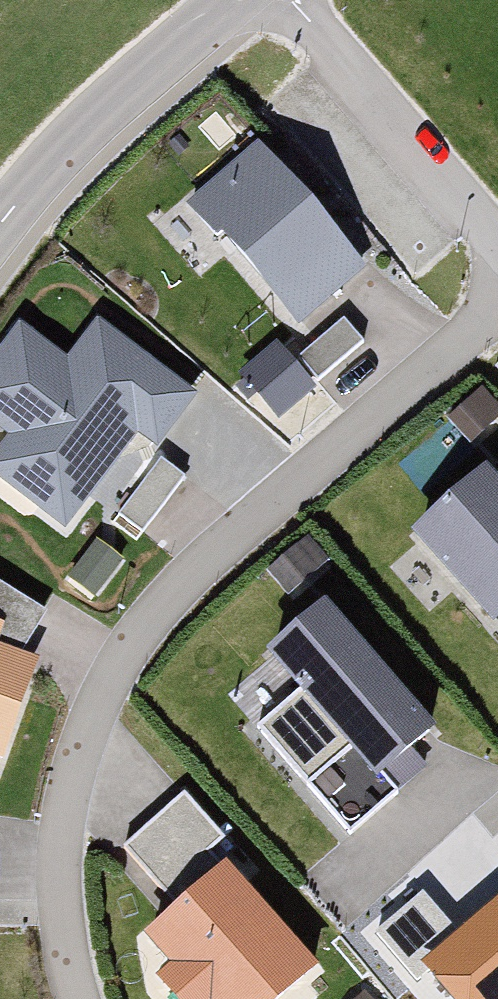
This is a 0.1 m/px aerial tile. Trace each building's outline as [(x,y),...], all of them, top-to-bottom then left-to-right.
[(356,263),(254,149),(198,199),(300,313),(356,263)] [(345,318),(303,355),(320,374),(362,337),(345,318)] [(103,327),(77,364),(25,327),(0,362),(0,410),(16,421),(0,444),(0,466),(68,514),(132,422),(158,440),(193,390),(103,327)] [(274,343),(243,370),(280,412),(312,385),(274,343)] [(187,475),(162,456),(113,521),(138,540),(187,475)] [(491,464),(419,526),(490,607),(497,600),(497,472),(491,464)] [(125,559),(98,538),(69,574),(96,595),(125,559)] [(14,658),(42,610),(0,583),(0,653),(14,658)] [(474,769),(337,615),(235,705),(372,859),(474,769)] [(25,662),(14,658),(0,653),(0,733),(25,662)] [(130,842),(181,900),(226,861),(210,843),(220,834),(184,794),(130,842)] [(226,861),(181,900),(151,927),(177,958),(163,970),(188,998),(266,998),(312,958),(226,861)] [(424,958),(457,998),(497,998),(497,895),(424,958)] [(353,998),(370,998),(363,991),(353,998)]
